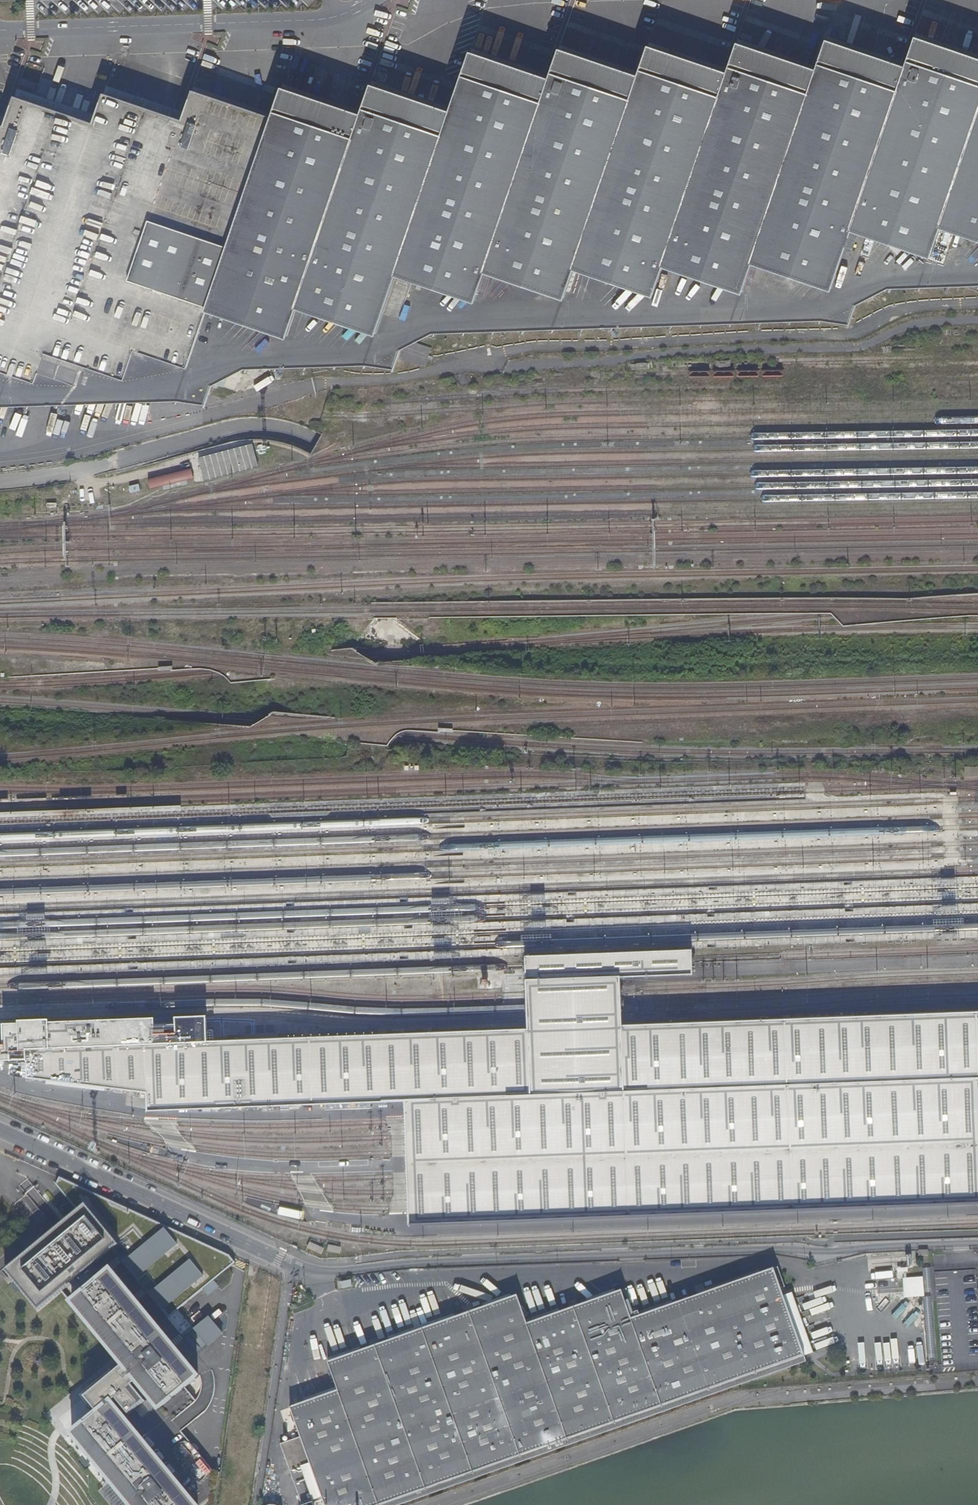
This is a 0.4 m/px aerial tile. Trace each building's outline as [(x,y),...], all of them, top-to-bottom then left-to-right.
[(908,40),(898,69),(820,43),(810,72),(731,46),(721,76),(640,48),(630,77),(551,51),(541,80),(461,55),(442,113),(362,88),(352,117),(271,91),(263,118),(185,93),(174,122),(97,95),(91,108),(86,125),(7,98),(0,116),(0,410),(1,411),(180,402),(206,407),(213,387),(247,370),(368,367),(395,371),(402,351),(433,335),(824,322),(849,325),(854,306),(887,290),(948,287),(977,286),(977,63),(908,40)] [(254,450),(199,463),(205,487),(259,473),(254,450)] [(195,484),(192,474),(148,484),(150,494),(195,484)] [(677,1217),(861,1210),(977,1205),(977,1014),(623,1028),(623,1017),(622,1004),(622,990),(621,979),(694,976),(694,961),(693,952),(537,958),(527,959),(528,966),(529,994),(529,1007),(529,1020),(530,1031),(209,1043),(162,1044),(162,1034),(156,1035),(156,1025),(65,1028),(65,1039),(39,1040),(5,1041),(5,1044),(0,1045),(0,1060),(29,1059),(29,1079),(148,1093),(149,1112),(406,1103),(407,1122),(407,1137),(408,1152),(409,1177),(409,1192),(410,1209),(411,1226),(677,1217)] [(162,1044),(209,1043),(208,1023),(156,1025),(156,1035),(162,1034),(162,1044)] [(4,1031),(5,1041),(39,1040),(65,1039),(65,1028),(4,1031)] [(148,1293),(169,1318),(203,1290),(214,1280),(235,1263),(229,1256),(59,1177),(56,1185),(78,1211),(85,1220),(89,1217),(93,1221),(89,1224),(107,1246),(109,1245),(113,1250),(121,1243),(130,1254),(122,1261),(139,1281),(147,1275),(156,1286),(148,1293)] [(73,1215),(68,1219),(101,1259),(106,1255),(113,1250),(109,1245),(107,1246),(89,1224),(93,1221),(89,1217),(85,1220),(78,1211),(73,1215)] [(130,1504),(196,1504),(121,1414),(125,1411),(129,1415),(145,1401),(142,1397),(146,1393),(159,1409),(198,1377),(111,1271),(102,1278),(93,1266),(101,1259),(68,1219),(60,1226),(5,1271),(38,1311),(71,1284),(81,1295),(72,1303),(123,1365),(90,1393),(85,1397),(89,1402),(88,1403),(88,1404),(87,1405),(87,1406),(87,1407),(88,1407),(88,1408),(89,1409),(90,1410),(91,1410),(93,1410),(94,1409),(98,1413),(80,1427),(72,1434),(130,1504)] [(763,1377),(806,1364),(776,1275),(719,1295),(632,1325),(621,1295),(528,1327),(518,1299),(326,1365),(337,1393),(290,1408),(300,1438),(281,1445),(303,1504),(391,1504),(724,1390),(763,1377)] [(922,1276),(903,1277),(903,1297),(923,1296),(922,1276)] [(214,1280),(203,1290),(209,1296),(220,1287),(214,1280)] [(209,1317),(194,1329),(207,1345),(223,1333),(209,1317)]
